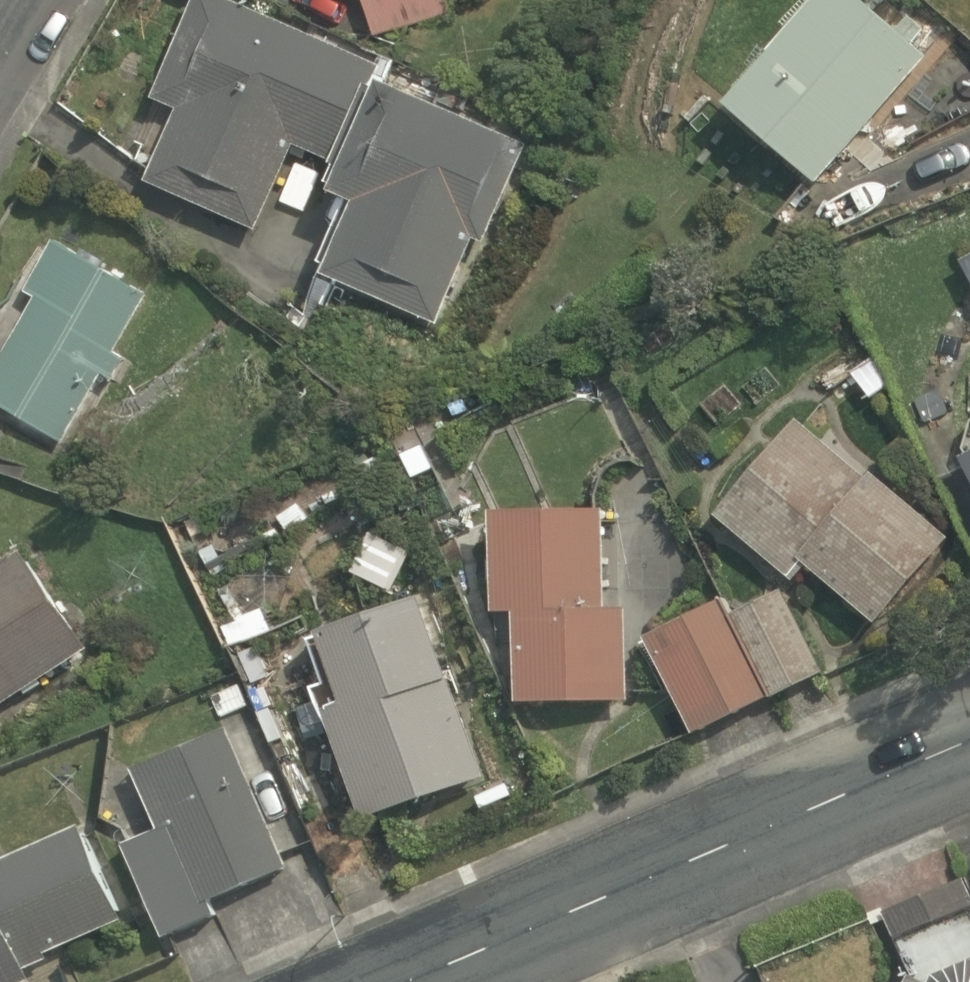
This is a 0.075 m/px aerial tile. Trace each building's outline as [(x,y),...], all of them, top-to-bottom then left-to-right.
[(220,0),(194,0),(151,106),(172,114),(142,190),(252,234),(285,150),(325,166),(367,59),(220,0)] [(369,36),(449,17),(445,0),(361,0),(369,36)] [(810,183),(917,62),(846,0),(809,0),(719,103),(810,183)] [(520,146),(366,89),(326,196),(341,202),(313,276),(434,321),(463,242),(482,249),(520,146)] [(954,259),(969,287),(969,250),(954,259)] [(135,302),(52,258),(0,357),(0,419),(58,450),(135,302)] [(940,537),(783,423),(706,528),(789,589),(798,576),(872,630),(940,537)] [(954,478),(969,504),(969,469),(954,478)] [(504,609),(505,704),(623,703),(622,602),(602,602),(601,512),(469,513),(470,610),(504,609)] [(402,544),(364,529),(344,578),(382,593),(402,544)] [(0,565),(0,704),(88,648),(25,549),(0,565)] [(312,704),(357,826),(483,779),(415,594),(304,635),(328,699),(312,704)] [(638,639),(682,733),(812,672),(776,596),(723,621),(715,603),(638,639)] [(306,845),(261,723),(134,770),(157,830),(117,845),(153,941),(218,916),(211,899),(277,874),(271,858),(306,845)] [(0,859),(0,981),(25,981),(17,963),(115,922),(74,828),(0,859)] [(902,957),(889,981),(951,981),(902,957)]
